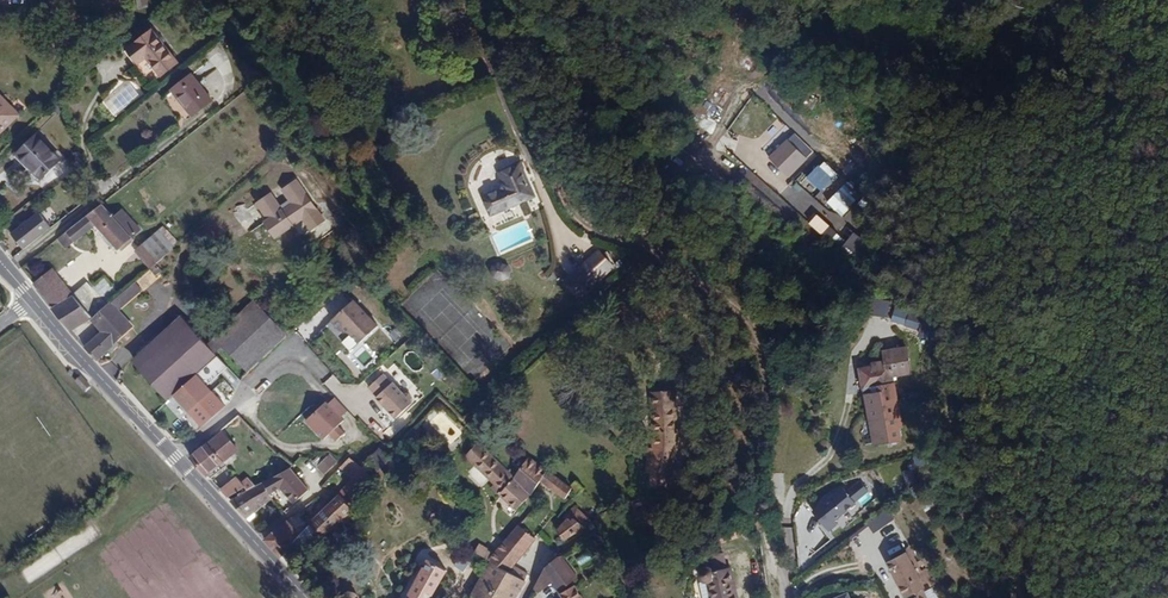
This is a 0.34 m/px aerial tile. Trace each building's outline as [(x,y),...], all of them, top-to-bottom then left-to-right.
[(148,56),(162,74),(177,61),(151,29),(128,48),(140,62),(148,56)] [(192,73),(172,90),(193,116),(213,100),(192,73)] [(19,114),(0,94),(0,133),(19,114)] [(837,126),(845,112),(833,105),(825,119),(837,126)] [(777,136),(784,123),(777,119),(769,132),(777,136)] [(18,154),(41,178),(60,159),(37,135),(18,154)] [(786,160),(789,164),(803,153),(799,149),(786,160)] [(803,153),(789,164),(796,173),(810,162),(803,153)] [(822,192),(838,174),(822,159),(806,177),(822,192)] [(486,196),(491,213),(532,195),(520,165),(502,173),(504,181),(502,189),(486,196)] [(285,202),(298,221),(304,217),(312,229),(325,220),(296,178),(280,189),(287,199),(285,202)] [(845,181),(826,202),(842,216),(861,195),(845,181)] [(805,208),(811,191),(796,186),(790,202),(805,208)] [(271,192),(255,204),(266,220),(265,221),(276,238),(294,225),(293,224),(298,221),(285,202),(280,205),(271,192)] [(102,203),(81,218),(89,230),(95,225),(118,250),(133,238),(131,236),(140,228),(122,209),(113,215),(102,203)] [(13,232),(25,248),(52,226),(40,211),(13,232)] [(81,218),(66,230),(75,242),(90,231),(89,230),(81,218)] [(165,256),(175,247),(174,245),(178,241),(163,226),(149,238),(165,256)] [(66,249),(75,242),(66,230),(57,238),(66,249)] [(135,241),(133,238),(118,250),(122,253),(135,241)] [(149,238),(135,251),(150,268),(156,263),(165,256),(149,238)] [(569,280),(582,293),(611,266),(598,252),(569,280)] [(489,265),(485,272),(490,281),(499,282),(505,276),(505,269),(503,265),(496,262),(489,265)] [(156,263),(150,268),(156,276),(162,271),(156,263)] [(53,270),(35,283),(55,307),(74,294),(53,270)] [(53,308),(71,331),(92,319),(99,313),(123,293),(107,277),(94,287),(89,282),(74,294),(55,307),(53,308)] [(87,346),(96,358),(134,326),(121,309),(142,289),(136,282),(123,293),(99,313),(92,319),(102,332),(87,346)] [(890,300),(871,298),(868,315),(888,317),(890,300)] [(253,301),(214,338),(247,372),(286,335),(253,301)] [(353,302),(331,321),(341,332),(350,334),(359,343),(376,327),(353,302)] [(924,318),(926,311),(898,302),(892,321),(920,330),(919,336),(933,341),(938,323),(924,318)] [(940,316),(926,311),(924,318),(938,323),(940,316)] [(181,316),(133,360),(168,399),(217,355),(181,316)] [(892,376),(911,372),(906,347),(883,350),(885,361),(872,363),(872,366),(859,368),(864,394),(871,393),(879,441),(898,439),(896,427),(901,426),(892,376)] [(197,375),(176,396),(191,412),(213,392),(197,375)] [(383,376),(369,389),(378,398),(376,399),(384,407),(385,405),(391,412),(390,412),(397,420),(412,405),(412,399),(409,395),(404,395),(392,383),(391,384),(383,376)] [(654,434),(652,485),(667,486),(668,469),(674,469),(674,434),(678,433),(675,391),(651,393),(654,434)] [(335,396),(327,403),(340,416),(347,411),(335,396)] [(327,403),(324,400),(304,420),(323,438),(330,433),(338,425),(344,420),(340,416),(327,403)] [(338,425),(330,433),(336,440),(344,432),(338,425)] [(190,458),(207,475),(239,448),(223,429),(190,458)] [(465,455),(519,509),(533,495),(515,477),(479,442),(465,455)] [(369,461),(380,471),(382,468),(392,458),(380,448),(369,461)] [(318,466),(323,473),(336,460),(329,454),(318,466)] [(528,457),(515,477),(533,495),(542,482),(565,499),(572,488),(553,472),(545,471),(528,457)] [(350,504),(374,478),(351,458),(342,467),(352,479),(339,493),(340,495),(350,504)] [(264,481),(271,494),(280,488),(294,503),(309,490),(291,468),(264,481)] [(310,523),(323,536),(348,515),(352,511),(387,473),(382,468),(380,471),(374,478),(350,504),(340,495),(314,518),(310,523)] [(840,490),(831,496),(844,515),(853,510),(850,505),(873,490),(873,489),(886,480),(880,471),(867,480),(864,475),(850,484),(848,481),(838,487),(840,490)] [(219,490),(227,497),(246,486),(238,476),(219,490)] [(229,501),(246,518),(272,498),(271,494),(264,481),(229,501)] [(926,511),(935,506),(929,495),(923,499),(921,502),(926,511)] [(557,530),(566,539),(575,532),(585,528),(592,521),(575,508),(573,509),(571,507),(562,516),(566,520),(557,530)] [(874,533),(895,519),(888,509),(867,522),(874,533)] [(264,539),(280,557),(301,535),(287,521),(264,539)] [(758,521),(742,525),(743,529),(744,533),(749,531),(751,536),(761,534),(758,521)] [(509,539),(526,552),(536,538),(520,525),(509,539)] [(492,562),(512,573),(526,552),(509,539),(492,562)] [(484,556),(488,547),(478,542),(474,552),(484,556)] [(926,586),(907,552),(887,563),(906,597),(926,586)] [(546,567),(544,571),(552,580),(555,578),(564,585),(576,574),(559,555),(546,567)] [(446,570),(429,559),(408,597),(431,597),(446,570)] [(528,582),(512,573),(492,562),(470,597),(518,597),(528,582)] [(712,597),(739,597),(732,567),(716,571),(714,569),(711,567),(706,566),(702,568),(700,571),(701,576),(703,580),(707,582),(709,582),(712,597)] [(576,585),(561,593),(564,597),(584,597),(576,585)] [(835,597),(874,597),(862,593),(859,585),(834,594),(835,597)]
